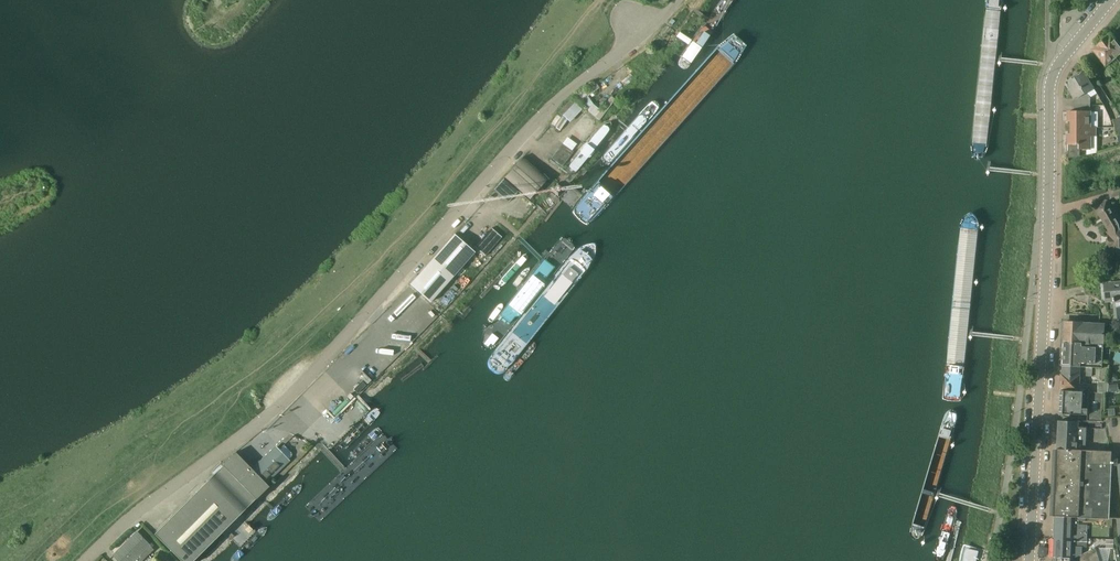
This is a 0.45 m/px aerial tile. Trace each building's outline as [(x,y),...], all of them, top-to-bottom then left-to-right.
[(735,0),(707,0),(667,58),(687,71),(735,0)] [(1118,44),(1111,36),(1108,39),(1107,38),(1098,45),(1099,46),(1093,50),(1106,67),(1116,59),(1119,64),(1119,46),(1118,44)] [(1090,98),(1087,93),(1094,88),(1084,72),(1072,80),(1076,85),(1068,89),(1075,99),(1075,106),(1090,105),(1090,98)] [(573,103),(564,117),(572,122),(581,108),(573,103)] [(1068,158),(1080,158),(1080,150),(1092,150),(1092,136),(1096,136),(1096,127),(1091,127),(1091,111),(1090,111),(1090,105),(1075,106),(1074,111),(1068,111),(1068,121),(1071,121),(1071,134),(1068,134),(1068,158)] [(563,145),(574,150),(577,143),(567,138),(563,145)] [(547,180),(531,165),(522,158),(505,177),(530,200),(547,180)] [(503,178),(494,188),(508,201),(517,191),(503,178)] [(1119,196),(1119,184),(1107,188),(1110,198),(1119,196)] [(1119,258),(1119,221),(1107,200),(1096,207),(1109,230),(1109,236),(1108,236),(1108,249),(1111,249),(1111,258),(1119,258)] [(455,234),(410,284),(431,302),(475,252),(455,234)] [(490,354),(573,253),(568,245),(559,242),(476,343),(480,351),(490,354)] [(1097,281),(1082,285),(1084,295),(1100,292),(1097,281)] [(1119,318),(1119,281),(1105,283),(1106,298),(1112,297),(1113,302),(1116,302),(1117,307),(1116,307),(1117,317),(1117,318),(1119,318)] [(1100,317),(1100,324),(1105,324),(1104,325),(1116,325),(1117,317),(1100,316),(1100,317)] [(1105,324),(1100,324),(1067,322),(1065,324),(1064,342),(1103,344),(1104,325),(1105,324)] [(1102,368),(1103,344),(1064,342),(1063,366),(1092,367),(1102,368)] [(1091,376),(1092,367),(1063,366),(1063,375),(1062,375),(1061,390),(1089,392),(1103,393),(1108,393),(1108,382),(1096,381),(1096,382),(1094,382),(1094,381),(1093,381),(1093,385),(1085,384),(1085,376),(1091,376)] [(1118,384),(1109,385),(1110,392),(1119,391),(1118,384)] [(1088,415),(1089,392),(1061,390),(1060,414),(1088,415)] [(1101,421),(1103,393),(1089,392),(1088,415),(1088,420),(1101,421)] [(1079,428),(1079,422),(1059,421),(1058,449),(1086,451),(1087,428),(1079,428)] [(288,460),(291,457),(292,455),(291,453),(284,445),(278,450),(275,448),(253,470),(236,452),(222,465),(205,483),(154,534),(172,552),(181,560),(193,560),(269,487),(266,484),(289,462),(288,460)] [(1112,452),(1086,451),(1057,450),(1054,516),(1110,519),(1110,518),(1112,466),(1117,466),(1117,464),(1118,452),(1112,451),(1112,452)] [(1109,539),(1110,527),(1112,527),(1112,518),(1110,518),(1110,519),(1054,516),(1056,516),(1055,539),(1109,539)] [(144,540),(137,532),(113,555),(119,560),(142,560),(154,550),(144,540)] [(1114,539),(1109,539),(1055,539),(1054,557),(1074,558),(1096,548),(1114,548),(1114,539)] [(964,560),(977,560),(979,551),(967,548),(966,550),(966,551),(965,553),(964,555),(964,557),(964,559),(964,560)] [(1096,548),(1074,558),(1054,557),(1054,560),(1100,560),(1096,548)]
